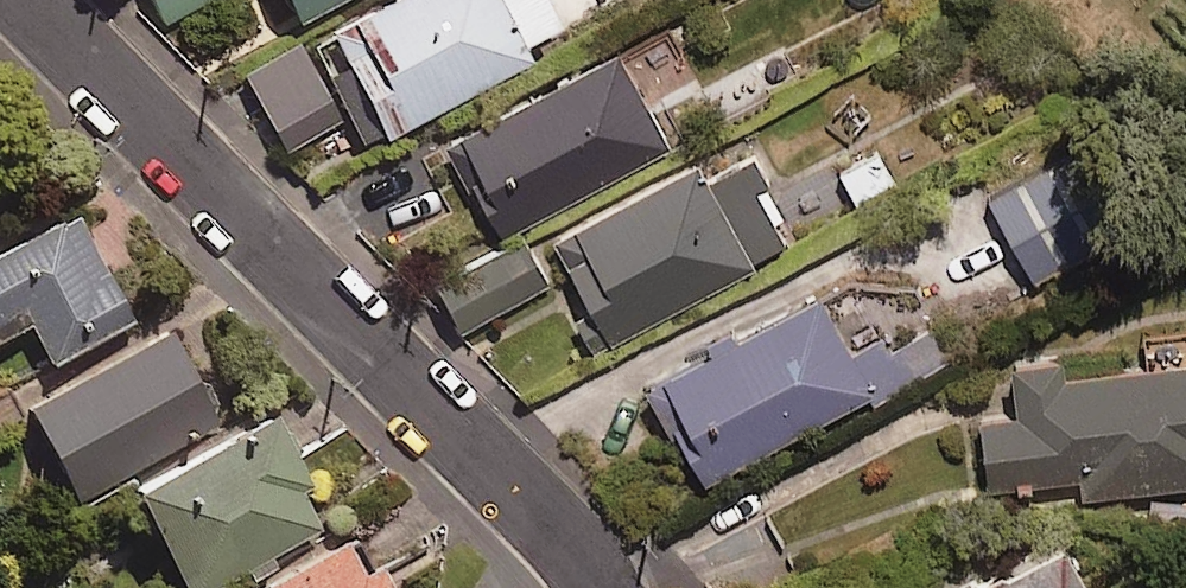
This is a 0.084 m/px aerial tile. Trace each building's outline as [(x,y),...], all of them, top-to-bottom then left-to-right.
[(164,18),(200,0),(155,0),(164,18)] [(321,0),(292,0),(299,12),(321,0)] [(365,139),(536,51),(529,37),(560,21),(549,0),(366,0),(321,23),(335,50),(322,57),(365,139)] [(241,64),(287,145),(341,114),(295,33),(241,64)] [(504,226),(669,136),(617,42),(452,132),(504,226)] [(613,333),(794,240),(764,184),(771,180),(750,140),(705,163),(697,148),(555,221),(613,333)] [(1003,233),(1028,279),(1116,231),(1068,143),(970,197),(992,239),(1003,233)] [(73,201),(0,235),(0,327),(29,313),(47,352),(126,315),(73,201)] [(430,277),(459,328),(549,278),(521,227),(430,277)] [(809,284),(640,375),(697,479),(902,368),(881,330),(845,349),(809,284)] [(27,394),(75,491),(220,418),(172,321),(27,394)] [(1053,365),(1051,346),(1001,352),(1007,405),(973,409),(982,482),(1073,470),(1076,493),(1185,479),(1185,348),(1053,365)] [(6,390),(0,393),(0,439),(24,427),(6,390)] [(271,401),(132,468),(187,583),(326,517),(271,401)] [(361,518),(217,587),(395,587),(361,518)] [(1047,522),(919,587),(1082,587),(1047,522)]
